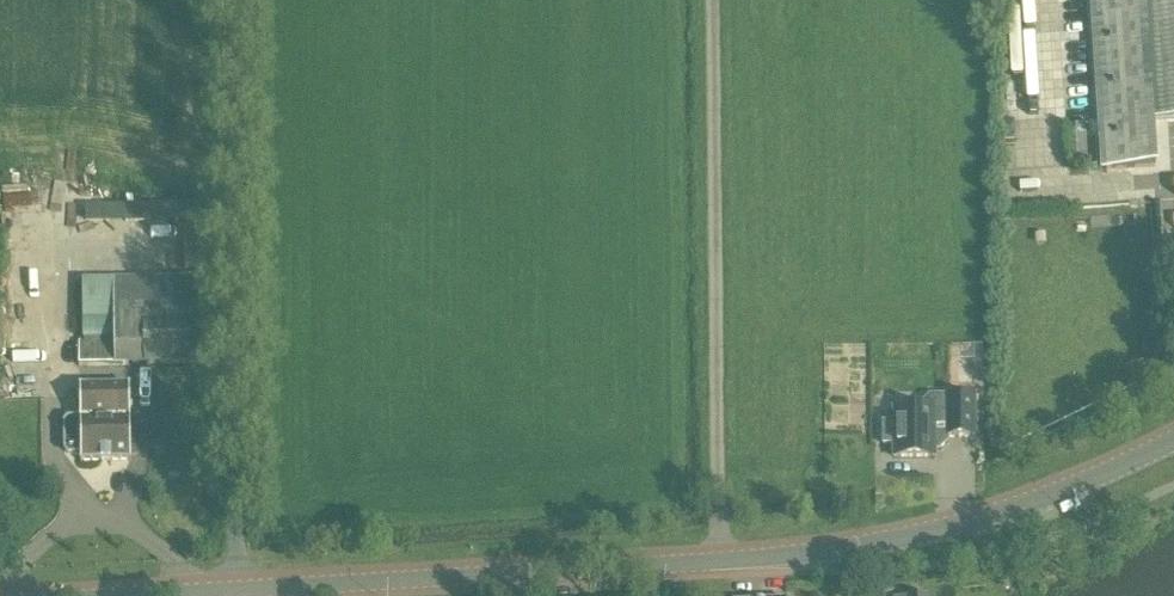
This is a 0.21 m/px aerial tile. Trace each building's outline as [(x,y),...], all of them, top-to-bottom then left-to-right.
[(1093,63),(1101,171),(1116,170),(1157,167),(1154,123),(1173,122),(1173,0),(1089,0),(1093,63)] [(195,363),(195,280),(82,282),(83,340),(113,340),(113,344),(79,344),(79,365),(128,364),(195,363)] [(130,461),(129,388),(80,388),(80,419),(69,419),(65,423),(65,451),(69,455),(81,455),(81,462),(130,461)] [(894,445),(894,458),(934,458),(934,449),(939,449),(947,441),(947,438),(975,438),(974,398),(931,398),(930,398),(930,405),(923,405),(923,410),(893,410),(893,423),(882,424),(883,445),(894,445)]
